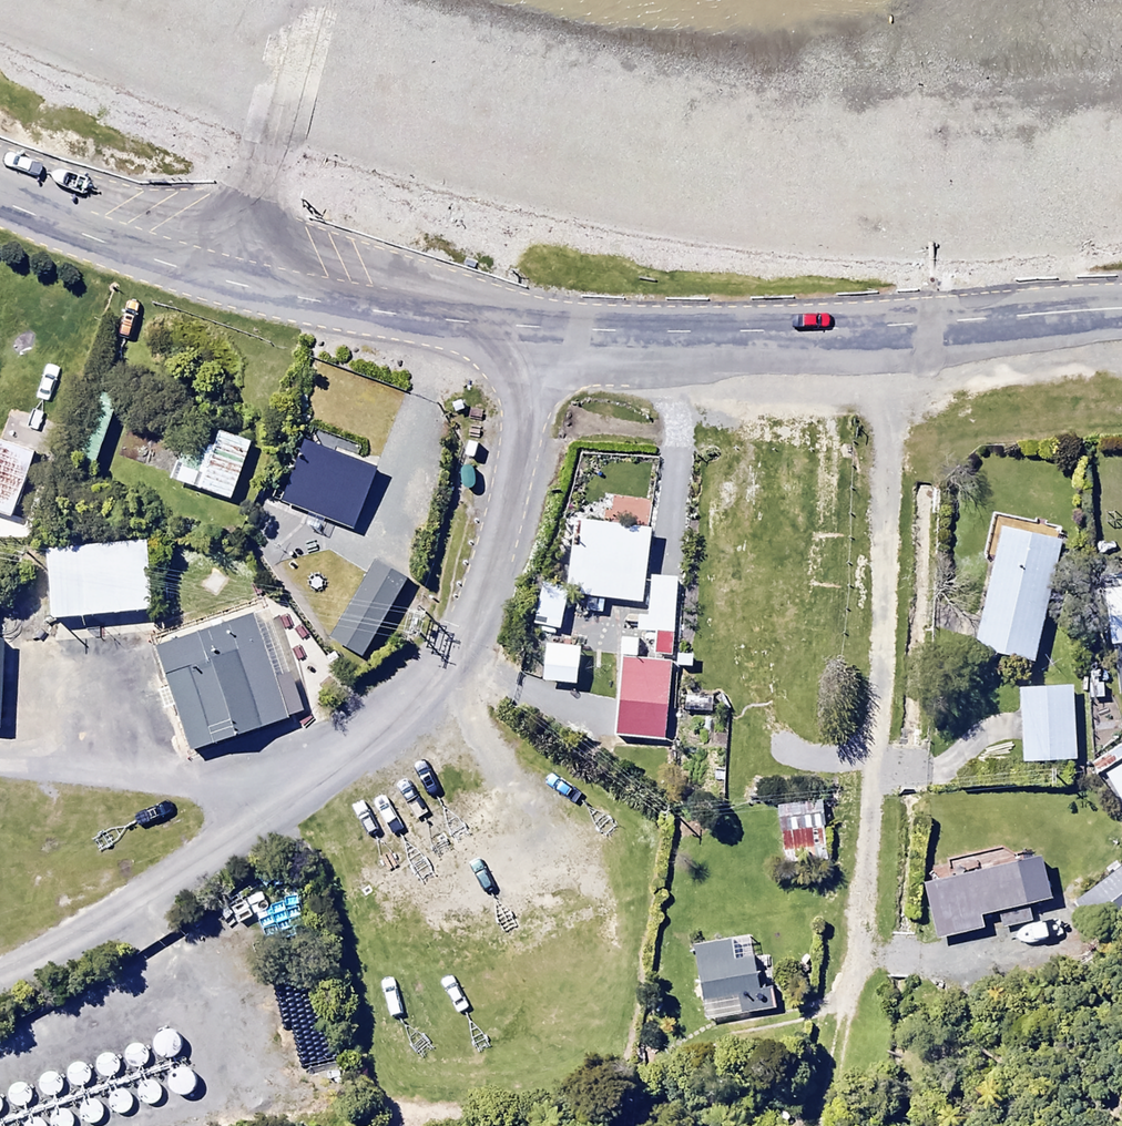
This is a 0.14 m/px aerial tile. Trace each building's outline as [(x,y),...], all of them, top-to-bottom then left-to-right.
[(114,399),(93,391),(69,461),(91,468),(114,399)] [(249,441),(214,429),(205,456),(177,446),(166,477),(230,499),(249,441)] [(10,536),(37,449),(0,438),(0,535),(10,536)] [(377,467),(304,440),(282,499),(355,526),(377,467)] [(647,530),(572,521),(563,591),(638,600),(647,530)] [(1063,540),(1000,526),(972,648),(1034,663),(1063,540)] [(41,551),(48,619),(147,608),(140,541),(41,551)] [(407,580),(377,562),(332,638),(362,656),(407,580)] [(672,655),(675,582),(650,581),(648,617),(637,616),(636,630),(652,631),(651,654),(672,655)] [(566,597),(542,592),(535,624),(559,629),(566,597)] [(1105,595),(1116,694),(1121,694),(1121,593),(1105,595)] [(266,610),(151,648),(186,753),(301,715),(266,610)] [(673,661),(621,657),(618,703),(669,707),(673,661)] [(1017,688),(1019,762),(1074,760),(1072,686),(1017,688)] [(1106,776),(1121,804),(1121,767),(1106,776)] [(814,802),(776,807),(784,866),(822,860),(814,802)] [(1075,902),(1104,937),(1121,923),(1121,863),(1075,902)] [(925,885),(936,939),(980,930),(977,917),(997,913),(1000,928),(1029,922),(1018,867),(925,885)] [(693,947),(706,1022),(777,1009),(773,986),(758,989),(752,958),(734,962),(730,941),(693,947)] [(96,1107),(97,1125),(152,1125),(151,1104),(96,1107)]
